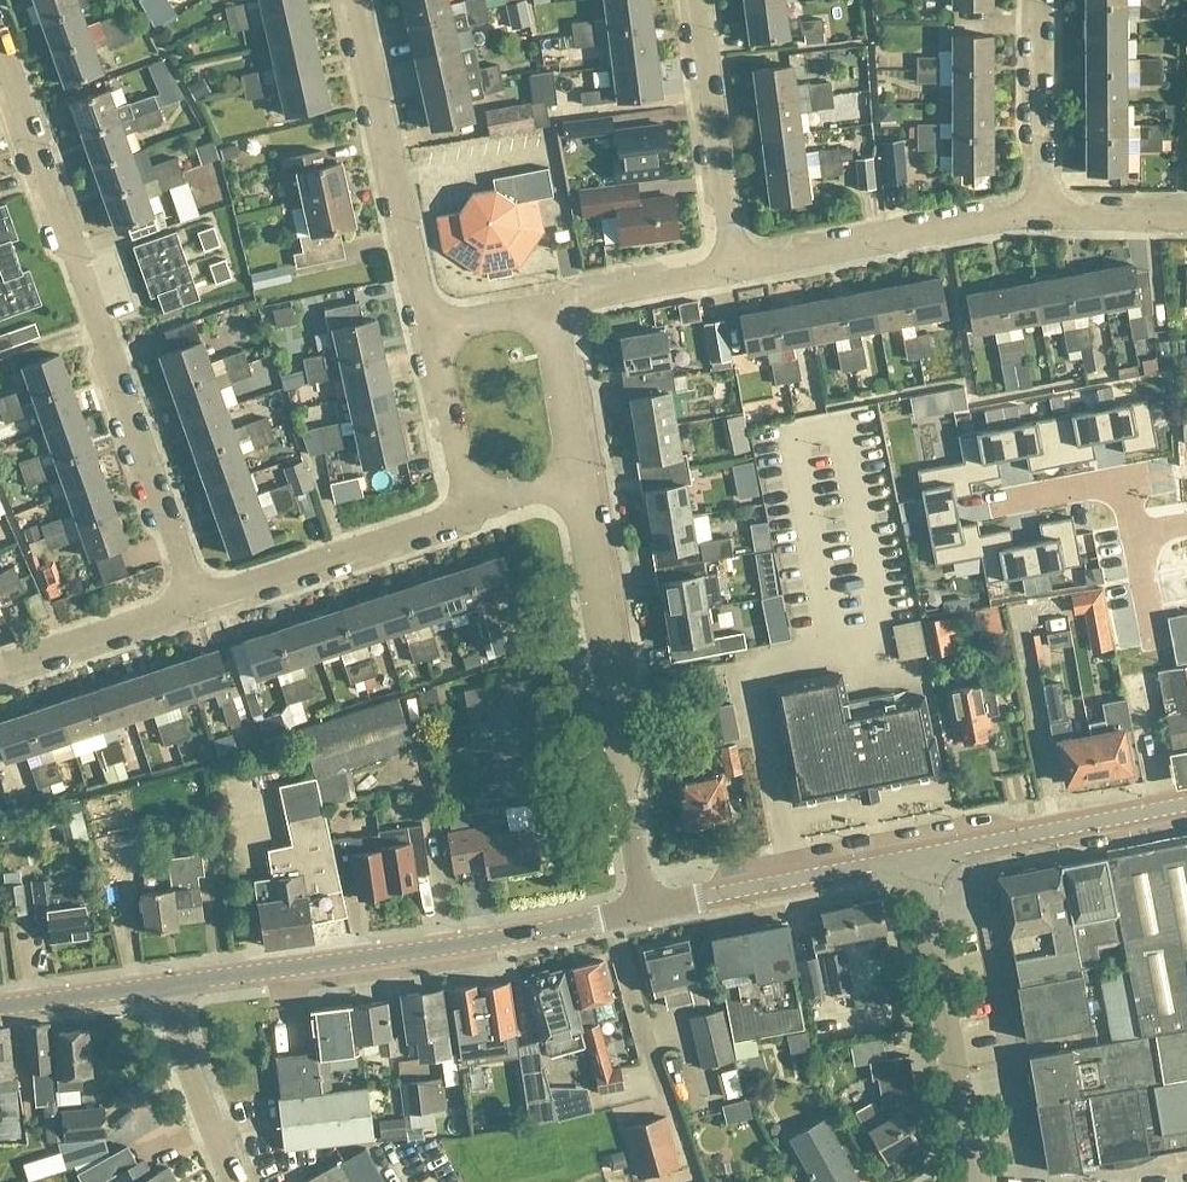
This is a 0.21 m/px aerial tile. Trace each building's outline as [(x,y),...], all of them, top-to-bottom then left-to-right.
[(43,25),(78,13),(74,0),(34,0),(43,25)] [(138,0),(155,31),(177,17),(166,0),(139,0),(138,0)] [(304,5),(303,0),(260,0),(263,14),(304,5)] [(408,27),(485,10),(482,0),(479,0),(462,4),(461,2),(447,5),(446,0),(402,0),(408,27)] [(505,6),(504,0),(483,0),(485,10),(505,6)] [(608,33),(650,28),(646,0),(603,0),(608,33)] [(783,0),(746,0),(747,10),(784,6),(783,0)] [(953,9),(991,9),(991,0),(953,0),(953,9)] [(511,31),(530,27),(524,3),(506,7),(511,31)] [(226,21),(248,17),(245,4),(224,9),(226,21)] [(304,5),(263,14),(271,48),(312,39),(304,5)] [(784,6),(747,10),(752,44),(788,40),(784,6)] [(1086,41),(1123,41),(1123,7),(1087,7),(1086,41)] [(1139,7),(1139,20),(1161,20),(1161,7),(1139,7)] [(487,21),(485,10),(408,27),(416,62),(458,52),(454,34),(468,31),(467,26),(487,21)] [(89,44),(78,13),(43,25),(54,56),(89,44)] [(124,15),(97,25),(102,38),(128,28),(124,15)] [(248,17),(226,21),(229,33),(251,28),(248,17)] [(572,37),(595,34),(594,21),(570,24),(572,37)] [(801,37),(822,34),(821,21),(799,23),(801,37)] [(133,41),(128,28),(102,38),(106,50),(133,41)] [(650,28),(608,33),(612,68),(654,62),(650,28)] [(573,50),(597,47),(595,34),(572,37),(573,50)] [(953,72),(991,72),(991,38),(953,38),(953,72)] [(312,39),(271,48),(278,83),(319,73),(312,39)] [(1123,74),(1123,41),(1086,41),(1086,74),(1123,74)] [(100,76),(89,44),(54,56),(65,88),(100,76)] [(466,86),(458,52),(416,62),(424,96),(466,86)] [(918,60),(918,72),(939,72),(939,60),(918,60)] [(1161,60),(1139,60),(1139,73),(1161,73),(1161,60)] [(617,103),(659,97),(654,62),(612,68),(615,90),(579,95),(581,107),(617,102),(617,103)] [(480,83),(501,78),(498,67),(477,71),(480,83)] [(791,69),(755,74),(760,107),(795,102),(809,101),(809,100),(807,86),(793,88),(791,69)] [(242,89),(264,84),(261,72),(239,77),(242,89)] [(918,72),(918,84),(939,84),(939,72),(918,72)] [(991,106),(991,72),(953,72),(953,106),(991,106)] [(319,73),(278,83),(286,117),(327,108),(319,73)] [(1161,86),(1161,73),(1139,73),(1139,86),(1161,86)] [(1123,107),(1123,74),(1086,74),(1086,107),(1123,107)] [(432,131),(473,121),(469,102),(480,100),(483,95),(504,90),(501,78),(480,83),(466,86),(424,96),(432,131)] [(264,84),(242,89),(245,102),(267,97),(264,84)] [(809,100),(831,97),(829,84),(807,86),(809,100)] [(119,126),(132,121),(158,112),(153,99),(128,108),(127,107),(114,112),(107,94),(72,107),(83,138),(119,126)] [(832,109),(831,97),(809,100),(809,101),(810,112),(832,109)] [(188,100),(163,104),(166,118),(191,114),(188,100)] [(764,140),(800,135),(795,102),(760,107),(764,140)] [(486,114),(490,137),(549,127),(545,103),(529,106),(486,114)] [(991,106),(953,106),(953,139),(991,139),(991,106)] [(1123,141),(1123,107),(1086,107),(1086,141),(1123,141)] [(162,124),(158,112),(132,121),(137,134),(162,124)] [(599,135),(597,121),(561,125),(563,139),(599,135)] [(94,169),(130,156),(119,126),(83,138),(94,169)] [(615,185),(634,182),(664,178),(662,161),(668,160),(663,127),(615,132),(619,160),(612,161),(615,185)] [(918,139),(939,139),(938,127),(918,127),(918,139)] [(1139,127),(1139,140),(1161,140),(1161,127),(1139,127)] [(768,173),(804,168),(800,135),(764,140),(768,173)] [(990,173),(991,139),(953,139),(939,139),(918,139),(918,151),(939,151),(938,154),(953,154),(953,173),(990,173)] [(1139,140),(1139,153),(1161,153),(1161,140),(1139,140)] [(882,143),(886,186),(906,184),(902,141),(882,143)] [(1123,175),(1123,141),(1086,141),(1086,175),(1123,175)] [(816,153),(817,166),(839,163),(838,150),(816,153)] [(306,205),(347,196),(340,164),(324,168),(321,152),(283,160),(287,176),(299,174),(306,205)] [(94,169),(105,200),(141,187),(130,156),(94,169)] [(149,168),(153,181),(180,172),(175,159),(149,168)] [(871,159),(855,161),(858,192),(874,190),(871,159)] [(841,175),(839,163),(817,166),(819,178),(841,175)] [(804,168),(768,173),(773,206),(809,201),(804,168)] [(514,203),(537,199),(552,196),(547,169),(493,179),(495,190),(514,203)] [(180,172),(153,181),(158,194),(184,185),(180,172)] [(618,188),(580,192),(583,216),(616,212),(621,245),(679,239),(673,198),(670,199),(653,201),(641,202),(639,185),(627,187),(618,188)] [(141,187),(105,200),(116,232),(126,228),(152,219),(141,187)] [(520,267),(544,232),(537,199),(514,203),(495,190),(472,194),(459,213),(436,217),(443,250),(478,275),(487,273),(488,279),(512,274),(511,269),(520,267)] [(300,238),(303,254),(294,257),(297,269),(318,265),(315,252),(341,246),(338,230),(354,227),(347,196),(306,205),(312,236),(300,238)] [(18,218),(40,217),(39,203),(17,204),(18,218)] [(0,208),(0,227),(12,223),(5,206),(0,208)] [(294,207),(298,236),(308,235),(305,206),(294,207)] [(157,232),(152,219),(126,228),(131,242),(157,232)] [(12,223),(0,227),(0,246),(18,240),(12,223)] [(212,229),(197,234),(200,243),(216,238),(213,228),(212,229)] [(139,266),(182,251),(175,234),(133,249),(139,266)] [(216,238),(200,243),(204,253),(220,247),(216,238)] [(17,258),(11,243),(18,240),(0,246),(0,264),(17,258)] [(139,266),(145,283),(187,267),(182,251),(139,266)] [(0,264),(0,283),(30,272),(29,271),(23,274),(17,258),(0,264)] [(225,261),(209,267),(212,276),(228,270),(225,261)] [(193,284),(187,267),(145,283),(150,299),(193,284)] [(1141,319),(1138,304),(1132,267),(1098,273),(1105,310),(1128,306),(1134,342),(1152,338),(1150,317),(1141,319)] [(291,269),(253,277),(256,290),(294,281),(291,269)] [(228,270),(212,276),(215,285),(231,280),(228,270)] [(36,289),(30,272),(0,283),(0,302),(36,289)] [(1065,279),(1072,316),(1105,310),(1098,273),(1065,279)] [(1033,285),(1040,322),(1072,316),(1065,279),(1033,285)] [(905,287),(912,322),(945,316),(938,280),(905,287)] [(193,284),(150,299),(151,299),(157,297),(163,313),(182,307),(199,301),(199,299),(196,292),(193,284)] [(1000,291),(1007,328),(1040,322),(1033,285),(1000,291)] [(872,293),(879,329),(912,322),(905,287),(872,293)] [(0,302),(0,321),(42,306),(36,289),(0,302)] [(1007,328),(1000,291),(967,297),(974,334),(1007,328)] [(840,299),(847,335),(879,329),(872,293),(840,299)] [(813,342),(833,338),(847,335),(840,299),(806,306),(813,342)] [(327,368),(340,365),(381,356),(373,322),(362,324),(357,304),(322,312),(327,333),(332,332),(336,350),(322,353),(322,357),(302,361),(305,373),(327,368)] [(780,348),(793,346),(813,342),(806,306),(773,313),(780,348)] [(783,363),(780,348),(773,313),(741,319),(748,355),(766,351),(769,366),(771,365),(783,363)] [(724,323),(705,327),(711,364),(730,360),(724,323)] [(34,324),(25,328),(30,341),(39,338),(34,324)] [(1088,327),(1076,329),(1081,351),(1092,348),(1093,348),(1088,327)] [(25,328),(16,331),(21,345),(30,341),(25,328)] [(1081,351),(1076,329),(1064,332),(1069,353),(1081,351)] [(16,331),(7,334),(12,348),(21,345),(16,331)] [(625,387),(673,379),(665,333),(623,341),(628,372),(622,373),(625,387)] [(12,348),(7,334),(0,337),(0,352),(12,348)] [(927,334),(915,336),(919,358),(931,355),(927,334)] [(919,358),(915,336),(903,339),(907,360),(919,358)] [(1026,361),(1022,340),(1010,343),(1014,364),(1026,361)] [(695,391),(690,342),(671,344),(676,393),(695,391)] [(160,358),(171,391),(212,377),(200,343),(160,358)] [(1014,364),(1010,343),(998,345),(1002,366),(1014,364)] [(34,402),(71,388),(60,357),(46,362),(40,346),(13,356),(18,372),(23,370),(30,390),(16,394),(16,395),(0,400),(0,413),(20,406),(34,402)] [(862,347),(850,349),(854,371),(866,368),(862,347)] [(1097,371),(1092,348),(1081,351),(1085,373),(1097,371)] [(854,371),(850,349),(838,352),(842,373),(854,371)] [(220,360),(225,372),(246,364),(242,352),(220,360)] [(381,356),(340,365),(347,398),(388,390),(381,356)] [(783,363),(787,384),(799,381),(795,360),(783,363)] [(787,384),(783,363),(771,365),(775,386),(787,384)] [(246,364),(225,372),(229,384),(250,376),(246,364)] [(1002,366),(1007,392),(1019,389),(1014,364),(1002,366)] [(307,385),(330,380),(327,368),(305,373),(307,385)] [(183,424),(224,410),(212,377),(171,391),(183,424)] [(673,379),(625,387),(627,402),(632,401),(635,416),(630,417),(633,433),(637,432),(675,426),(670,395),(676,394),(673,380),(673,379)] [(45,433),(82,420),(71,388),(34,402),(45,433)] [(1096,391),(1099,403),(1113,400),(1111,388),(1096,391)] [(951,408),(966,405),(963,389),(948,392),(951,408)] [(388,390),(347,398),(354,432),(395,423),(388,390)] [(948,392),(929,395),(933,416),(952,412),(951,408),(948,392)] [(1061,398),(1049,400),(1051,410),(1063,408),(1061,398)] [(1100,410),(1106,441),(1120,438),(1123,455),(1156,449),(1147,401),(1100,410)] [(0,413),(0,414),(4,425),(24,418),(20,406),(0,413)] [(183,424),(194,456),(235,442),(224,410),(183,424)] [(1106,441),(1100,410),(1052,419),(1061,467),(1095,460),(1091,444),(1106,441)] [(244,426),(248,438),(269,430),(265,418),(244,426)] [(1061,467),(1052,419),(1005,428),(1011,459),(1025,456),(1028,473),(1061,467)] [(56,465),(93,452),(82,420),(45,433),(56,465)] [(395,423),(354,432),(362,468),(403,458),(395,423)] [(320,441),(341,436),(339,425),(318,430),(301,434),(309,457),(323,453),(320,441)] [(675,426),(637,432),(643,463),(637,464),(640,478),(688,470),(686,456),(680,457),(675,426)] [(1011,459),(1005,428),(958,437),(962,463),(964,463),(968,484),(969,484),(1000,478),(997,462),(1011,459)] [(269,430),(248,438),(252,450),(274,442),(269,430)] [(323,453),(344,449),(341,436),(320,441),(323,453)] [(206,489),(246,475),(235,442),(194,456),(206,489)] [(93,452),(56,465),(67,496),(104,483),(93,452)] [(22,476),(44,469),(40,457),(18,464),(22,476)] [(964,463),(962,463),(917,472),(926,519),(957,513),(954,499),(971,496),(969,484),(968,484),(964,463)] [(284,470),(294,496),(311,490),(302,464),(284,470)] [(44,469),(22,476),(26,488),(48,481),(44,469)] [(691,485),(688,470),(640,478),(642,493),(647,492),(652,522),(690,516),(685,487),(691,485)] [(206,489),(217,522),(258,508),(246,475),(206,489)] [(340,502),(362,498),(359,481),(337,485),(340,502)] [(67,496),(79,527),(116,514),(104,483),(67,496)] [(267,492),(271,504),(293,496),(288,484),(267,492)] [(293,496),(271,504),(276,516),(297,508),(293,496)] [(897,505),(901,524),(919,521),(916,501),(897,505)] [(258,508),(217,522),(229,555),(270,542),(258,508)] [(935,567),(981,558),(982,558),(978,537),(979,536),(976,524),(959,528),(957,513),(926,519),(935,567)] [(79,527),(90,559),(127,546),(116,514),(79,527)] [(658,555),(652,556),(655,568),(703,560),(703,562),(732,557),(729,540),(695,546),(691,520),(690,516),(652,522),(658,555)] [(1041,542),(1027,544),(1033,575),(1036,593),(1036,594),(1050,592),(1047,573),(1080,566),(1071,519),(1038,525),(1041,542)] [(43,539),(65,532),(61,520),(39,527),(43,539)] [(922,533),(919,521),(901,524),(903,536),(922,533)] [(979,536),(978,537),(982,558),(981,558),(985,584),(1021,578),(1024,594),(1036,593),(1033,575),(1027,544),(1013,547),(1010,530),(979,536)] [(65,532),(43,539),(47,551),(68,544),(65,532)] [(1186,573),(1186,558),(1171,560),(1173,574),(1186,573)] [(465,569),(477,606),(510,596),(497,559),(465,569)] [(703,560),(655,568),(657,585),(662,584),(667,615),(705,609),(721,606),(716,575),(705,577),(703,560)] [(60,562),(46,563),(48,588),(62,587),(60,562)] [(19,580),(13,568),(0,574),(0,590),(19,580)] [(465,569),(434,580),(446,617),(465,611),(469,623),(482,619),(477,606),(465,569)] [(1,604),(25,592),(19,580),(0,590),(0,603),(1,604)] [(402,590),(414,627),(446,617),(434,580),(402,590)] [(371,600),(383,637),(414,627),(402,590),(371,600)] [(339,611),(351,648),(383,637),(371,600),(339,611)] [(670,663),(731,652),(746,650),(743,633),(710,639),(705,609),(667,615),(673,646),(668,647),(670,663)] [(308,621),(320,658),(351,648),(339,611),(308,621)] [(482,619),(488,638),(501,634),(494,615),(482,619)] [(957,616),(924,623),(931,658),(949,654),(945,634),(960,630),(957,616)] [(488,638),(482,619),(469,623),(476,643),(488,638)] [(920,620),(896,626),(907,664),(930,658),(920,620)] [(276,632),(289,669),(320,658),(308,621),(276,632)] [(289,669),(276,632),(244,642),(256,679),(289,669)] [(418,640),(424,659),(436,655),(430,636),(418,640)] [(424,659),(418,640),(406,643),(412,663),(424,659)] [(1173,649),(1176,664),(1186,662),(1186,647),(1173,649)] [(185,664),(196,699),(214,693),(218,706),(219,705),(232,701),(228,689),(229,688),(218,654),(185,664)] [(355,661),(361,680),(374,676),(367,657),(355,661)] [(361,680),(355,661),(343,665),(349,684),(361,680)] [(196,699),(185,664),(153,675),(165,709),(196,699)] [(1184,667),(1157,673),(1172,749),(1186,746),(1186,683),(1184,667)] [(165,709),(153,675),(122,685),(133,720),(165,709)] [(877,800),(875,790),(941,777),(933,739),(933,738),(931,739),(923,699),(923,698),(873,707),(871,699),(847,703),(844,689),(843,689),(842,689),(839,675),(773,688),(788,766),(786,766),(786,768),(793,805),(860,793),(862,803),(877,800)] [(291,681),(298,701),(310,697),(304,677),(291,681)] [(298,701),(291,681),(279,685),(286,705),(298,701)] [(523,683),(463,693),(472,746),(490,743),(495,773),(528,767),(524,744),(539,741),(531,698),(526,699),(523,683)] [(133,720),(122,685),(90,696),(101,730),(133,720)] [(982,687),(948,694),(955,726),(959,726),(963,745),(986,740),(984,731),(990,730),(988,718),(997,716),(993,698),(991,685),(982,687)] [(440,713),(436,689),(418,692),(422,716),(440,713)] [(101,730),(90,696),(58,706),(69,741),(101,730)] [(300,731),(303,741),(315,779),(321,802),(322,808),(351,801),(344,771),(350,769),(413,748),(397,699),(300,731)] [(1112,780),(1114,775),(1130,772),(1128,761),(1130,761),(1124,732),(1130,731),(1124,700),(1103,704),(1107,721),(1089,726),(1090,736),(1100,778),(1101,778),(1104,781),(1112,780)] [(226,726),(240,722),(232,701),(219,705),(226,726)] [(1050,724),(1068,721),(1064,702),(1047,705),(1050,724)] [(69,741),(58,706),(26,717),(38,751),(69,741)] [(724,744),(738,741),(739,740),(732,706),(731,706),(716,709),(724,744)] [(280,716),(256,722),(261,741),(285,734),(280,716)] [(26,717),(0,725),(0,746),(5,762),(38,751),(26,717)] [(169,724),(176,744),(188,740),(182,720),(169,724)] [(1100,778),(1090,736),(1072,740),(1069,721),(1068,721),(1050,724),(1053,744),(1059,743),(1066,785),(1100,778)] [(176,744),(169,724),(157,728),(163,748),(176,744)] [(106,746),(112,765),(124,761),(118,741),(106,746)] [(112,765),(106,746),(93,750),(100,769),(112,765)] [(725,776),(740,773),(735,746),(719,749),(725,776)] [(1167,753),(1174,788),(1186,786),(1186,749),(1167,753)] [(679,785),(688,827),(689,827),(693,831),(703,829),(705,824),(706,825),(706,824),(728,819),(720,777),(696,782),(690,752),(675,755),(681,785),(679,785)] [(42,766),(48,786),(61,781),(54,762),(42,766)] [(41,803),(53,799),(48,786),(42,766),(30,770),(36,790),(37,789),(41,803)] [(497,785),(480,788),(482,802),(500,799),(497,784),(497,785)] [(272,880),(255,882),(265,948),(313,940),(311,925),(325,922),(346,918),(341,896),(337,875),(324,814),(322,808),(321,802),(320,799),(286,806),(290,822),(286,823),(292,846),(268,851),(272,880)] [(92,816),(74,816),(75,842),(93,841),(92,816)] [(378,834),(378,837),(387,892),(416,888),(410,854),(425,852),(421,827),(378,834)] [(487,876),(540,867),(534,829),(483,838),(482,830),(447,835),(454,874),(486,868),(487,876)] [(358,900),(364,899),(388,895),(387,892),(378,837),(351,841),(350,838),(330,841),(338,875),(354,872),(358,900)] [(1140,1038),(1186,1029),(1186,849),(1186,844),(1106,860),(1114,900),(1122,941),(1140,1038)] [(197,877),(204,876),(201,856),(169,861),(172,889),(142,893),(147,933),(178,929),(177,924),(204,920),(200,887),(198,887),(197,877)] [(1060,867),(1068,909),(1074,939),(1080,971),(1099,967),(1095,947),(1122,941),(1114,900),(1106,860),(1105,858),(1060,867)] [(1079,971),(1080,971),(1074,939),(1068,909),(1060,867),(998,879),(1018,984),(1019,984),(1020,986),(1016,987),(1016,988),(1081,978),(1079,971)] [(51,942),(90,936),(85,906),(51,910),(47,882),(33,884),(39,927),(49,925),(51,942)] [(9,916),(26,914),(22,885),(5,888),(9,916)] [(825,925),(809,928),(814,953),(830,950),(831,956),(822,958),(830,995),(851,991),(841,941),(855,938),(856,944),(869,942),(868,935),(883,932),(877,902),(850,907),(849,902),(821,908),(825,925)] [(710,939),(718,980),(719,987),(722,987),(733,1043),(803,1030),(792,974),(795,973),(786,925),(765,929),(764,927),(733,932),(733,934),(710,939)] [(688,988),(697,986),(686,942),(645,952),(656,995),(665,993),(669,1008),(692,1002),(688,988)] [(824,997),(816,959),(795,963),(802,1001),(824,997)] [(600,1032),(598,1026),(598,1024),(617,1019),(612,1000),(603,962),(568,970),(577,1008),(581,1026),(582,1026),(596,1075),(600,1094),(623,1090),(620,1070),(611,1072),(600,1032)] [(528,981),(526,982),(526,984),(527,984),(543,1040),(542,1040),(543,1043),(544,1043),(548,1059),(585,1048),(581,1032),(581,1030),(580,1030),(564,973),(565,973),(564,971),(562,972),(548,976),(547,971),(531,976),(532,981),(528,982),(528,981)] [(1091,1028),(1081,978),(1016,988),(1025,1041),(1091,1028)] [(452,1007),(449,1008),(453,1034),(456,1033),(460,1059),(487,1055),(488,1063),(518,1059),(519,1058),(517,1048),(509,985),(509,984),(479,988),(479,986),(450,990),(450,991),(452,1007)] [(448,1056),(439,991),(401,996),(407,1039),(416,1038),(419,1060),(448,1056)] [(384,1002),(355,1005),(360,1043),(378,1041),(380,1056),(397,1054),(395,1038),(389,1038),(384,1002)] [(356,1044),(360,1043),(355,1005),(323,1009),(309,1010),(314,1054),(273,1058),(278,1099),(330,1093),(326,1056),(357,1052),(356,1044)] [(701,1069),(733,1061),(734,1061),(722,1011),(689,1019),(701,1069)] [(53,1072),(48,1026),(48,1025),(22,1028),(27,1075),(33,1074),(36,1105),(43,1105),(46,1145),(59,1144),(53,1072)] [(0,1030),(0,1079),(13,1078),(8,1029),(0,1030)] [(1140,1038),(1118,1042),(1126,1091),(1186,1080),(1186,1030),(1140,1038)] [(78,1079),(91,1078),(88,1031),(54,1034),(58,1091),(79,1090),(78,1079)] [(291,1033),(278,1035),(281,1054),(294,1052),(291,1033)] [(1036,1106),(1124,1091),(1126,1091),(1118,1042),(1028,1058),(1028,1059),(1037,1102),(1037,1104),(1036,1104),(1036,1106)] [(763,1055),(735,1061),(739,1078),(766,1071),(763,1055)] [(907,1127),(918,1120),(907,1058),(866,1065),(869,1081),(876,1080),(882,1109),(875,1113),(871,1106),(855,1115),(865,1132),(867,1132),(885,1163),(917,1144),(907,1127)] [(524,1103),(549,1100),(542,1071),(520,1074),(524,1103)] [(1126,1091),(1124,1091),(1136,1158),(1166,1153),(1167,1154),(1168,1155),(1168,1156),(1170,1157),(1171,1157),(1172,1156),(1173,1156),(1174,1155),(1175,1154),(1175,1153),(1175,1152),(1186,1150),(1186,1080),(1126,1091)] [(404,1087),(408,1116),(447,1110),(443,1081),(404,1087)] [(277,1099),(281,1133),(283,1150),(373,1139),(366,1088),(330,1093),(278,1099),(277,1099)] [(560,1089),(549,1089),(558,1123),(569,1120),(560,1089)] [(1136,1158),(1124,1091),(1036,1106),(1048,1173),(1136,1158)] [(63,1142),(107,1138),(104,1109),(61,1113),(63,1142)] [(635,1179),(677,1167),(663,1118),(621,1130),(635,1179)] [(379,1123),(381,1140),(406,1137),(404,1119),(379,1123)] [(856,1179),(823,1122),(790,1140),(814,1181),(850,1181),(856,1179)] [(365,1149),(304,1181),(384,1181),(365,1149)] [(143,1162),(114,1178),(116,1181),(175,1181),(168,1169),(152,1178),(143,1162)]
